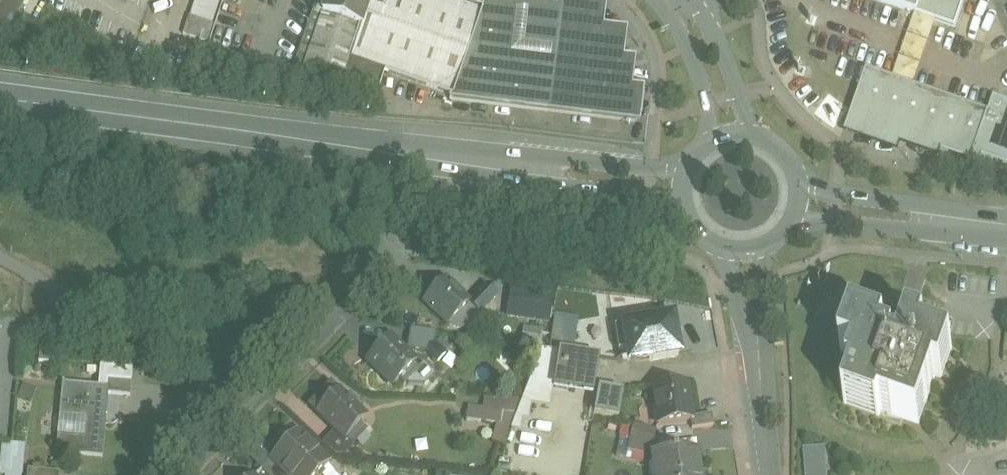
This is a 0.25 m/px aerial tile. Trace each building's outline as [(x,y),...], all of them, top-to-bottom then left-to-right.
[(185,35),(210,43),(223,0),(196,0),(185,35)] [(451,0),(328,0),(326,6),(317,3),(292,72),(375,101),(384,75),(451,97),(454,97),(482,11),(451,0)] [(528,9),(529,4),(518,2),(517,8),(484,4),(482,11),(454,97),(451,97),(450,100),(635,122),(638,93),(626,92),(630,63),(619,62),(622,34),(598,31),(601,3),(577,0),(563,0),(562,13),(528,9)] [(917,14),(922,0),(878,0),(917,14)] [(917,14),(955,27),(965,0),(922,0),(917,14)] [(990,111),(873,73),(872,75),(853,130),(892,144),(894,137),(932,149),(935,141),(976,154),(978,146),(990,111)] [(995,97),(990,111),(978,146),(1006,156),(1006,101),(995,97)] [(444,279),(425,301),(451,324),(461,314),(470,304),(444,279)] [(554,324),(559,286),(515,280),(510,318),(554,324)] [(470,304),(461,314),(471,323),(496,297),(486,287),(470,304)] [(667,319),(664,318),(628,325),(632,351),(633,352),(634,353),(636,355),(638,356),(641,356),(648,355),(649,360),(680,356),(675,325),(672,326),(671,322),(669,320),(667,319)] [(903,347),(884,340),(887,332),(857,320),(844,354),(858,359),(852,376),(858,379),(847,405),(880,417),(883,410),(919,423),(936,375),(943,377),(953,348),(925,338),(927,331),(911,325),(903,347)] [(439,333),(412,329),(409,348),(431,351),(437,344),(439,333)] [(419,363),(392,338),(382,349),(379,347),(376,346),(373,347),(372,348),(371,349),(370,350),(369,352),(369,354),(370,358),(372,360),(370,361),(393,383),(395,381),(399,385),(403,381),(409,386),(410,385),(416,390),(428,377),(416,366),(419,363)] [(51,343),(41,342),(40,362),(50,362),(51,343)] [(448,354),(437,344),(431,351),(442,362),(448,354)] [(559,352),(549,351),(543,384),(554,385),(559,352)] [(601,358),(559,352),(554,385),(596,392),(601,358)] [(134,366),(101,363),(99,386),(108,387),(108,380),(132,382),(134,366)] [(132,382),(108,380),(108,387),(110,387),(109,394),(131,396),(132,382)] [(99,386),(63,383),(60,416),(86,418),(84,437),(58,434),(57,452),(103,456),(109,394),(110,387),(108,387),(99,386)] [(361,403),(349,392),(345,395),(339,389),(337,390),(332,386),(315,405),(320,410),(318,412),(334,428),(345,439),(346,438),(366,415),(357,407),(361,403)] [(685,386),(653,391),(658,427),(690,422),(685,386)] [(624,392),(604,389),(600,415),(620,418),(624,392)] [(486,414),(470,411),(468,424),(484,427),(486,414)] [(86,418),(60,416),(58,434),(84,437),(86,418)] [(345,439),(334,428),(321,442),(333,453),(344,455),(353,445),(346,438),(345,439)] [(655,436),(634,431),(631,445),(652,450),(655,436)] [(270,461),(283,474),(316,474),(325,464),(295,435),(270,461)] [(823,447),(796,448),(798,474),(824,474),(823,447)] [(678,458),(677,456),(654,460),(656,474),(699,474),(695,455),(678,458)] [(270,461),(262,470),(268,474),(283,474),(270,461)]
